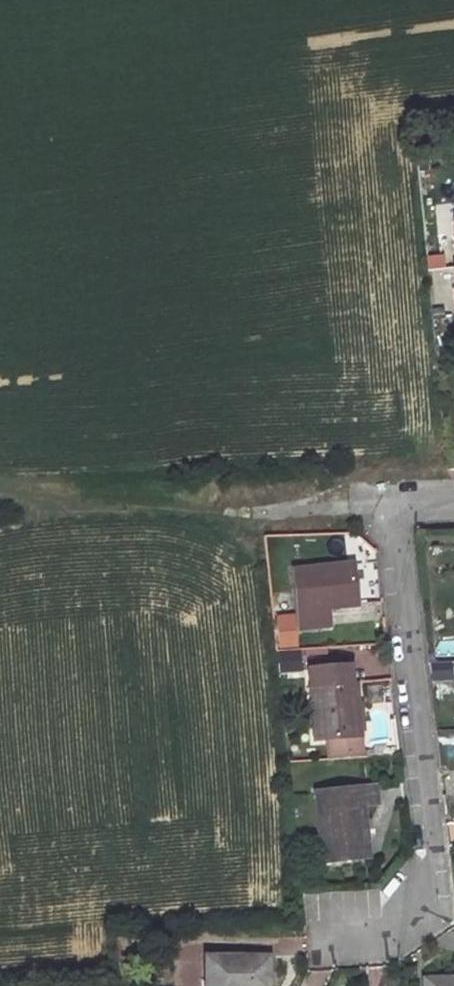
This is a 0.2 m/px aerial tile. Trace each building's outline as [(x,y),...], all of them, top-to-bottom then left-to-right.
[(453,267),(431,269),(435,305),(453,303),(453,311),(453,219),(450,219),(453,267)] [(358,557),(300,562),(305,623),(338,619),(336,600),(362,597),(358,557)] [(290,614),(272,616),(275,650),(292,648),(290,614)] [(349,657),(319,661),(325,726),(366,723),(361,674),(351,675),(349,657)] [(386,776),(328,780),(336,852),(381,848),(375,795),(388,794),(386,776)] [(220,949),(220,985),(254,985),(254,983),(282,982),(282,948),(220,949)]
